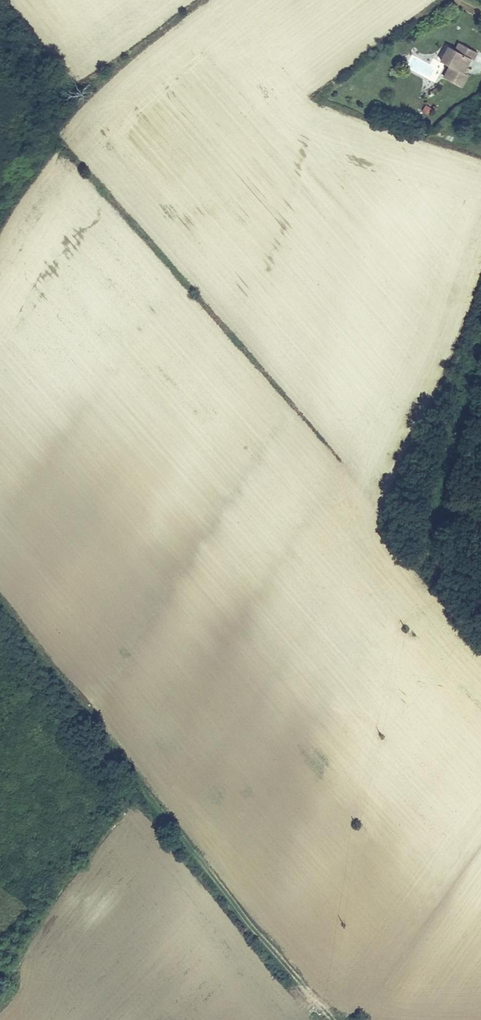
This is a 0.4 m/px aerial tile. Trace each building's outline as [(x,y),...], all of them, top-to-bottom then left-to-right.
[(449,50),(447,49),(438,65),(444,69),(439,80),(458,89),(465,75),(462,73),(458,71),(462,64),(465,57),(467,58),(471,50),(453,42),(449,50)] [(438,65),(447,49),(441,46),(434,63),(438,65)]
